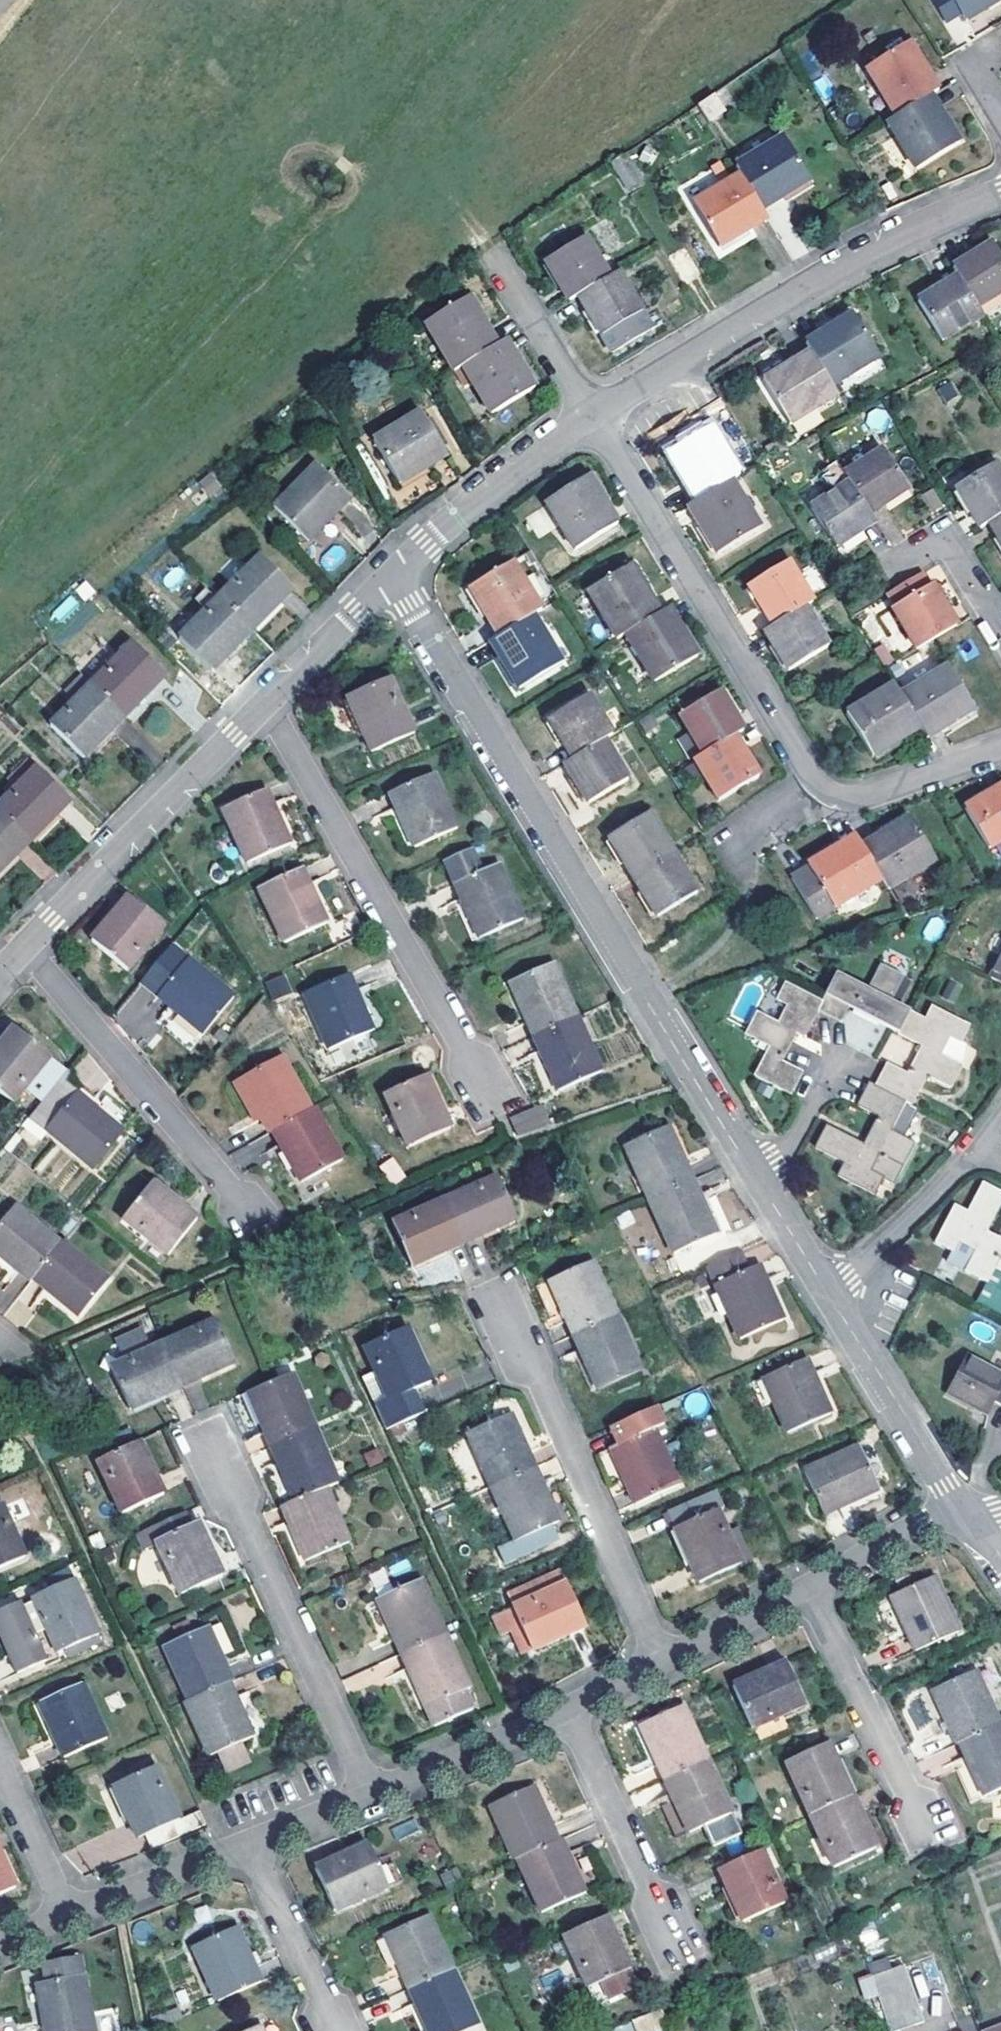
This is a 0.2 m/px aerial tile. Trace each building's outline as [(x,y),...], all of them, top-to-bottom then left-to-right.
[(969,22),(1000,3),(1000,0),(955,0),(969,22)] [(932,97),(941,92),(909,43),(865,71),(895,119),(932,97)] [(700,107),(709,123),(726,112),(716,97),(700,107)] [(895,119),(886,125),(916,171),(960,143),(932,97),(895,119)] [(742,175),(764,211),(810,183),(783,138),(736,166),(742,175)] [(626,156),(615,163),(631,188),(643,181),(626,156)] [(764,211),(742,175),(694,204),(721,248),(769,218),(764,211)] [(577,296),(610,277),(585,237),(544,264),(568,302),(577,296)] [(953,267),(958,276),(978,308),(1000,294),(1000,259),(991,244),(953,267)] [(619,272),(610,277),(577,296),(601,336),(642,311),(619,272)] [(945,341),(983,317),(978,308),(958,276),(920,301),(945,341)] [(462,367),(498,345),(470,298),(425,325),(453,373),(462,367)] [(852,314),(804,343),(810,353),(832,388),(880,359),(852,314)] [(498,345),(462,367),(490,414),(535,387),(507,340),(498,345)] [(791,424),(837,395),(832,388),(810,353),(764,382),(791,424)] [(447,457),(420,413),(373,441),(401,486),(447,457)] [(732,481),(740,476),(711,428),(668,453),(698,503),(732,481)] [(844,474),(849,481),(870,514),(909,490),(883,449),(844,474)] [(350,499),(315,464),(274,506),(309,541),(350,499)] [(989,523),(1000,515),(1000,472),(997,465),(956,491),(980,529),(989,523)] [(212,472),(198,482),(210,499),(224,489),(212,472)] [(617,524),(587,476),(547,502),(576,550),(617,524)] [(698,503),(690,507),(718,553),(760,528),(732,481),(698,503)] [(837,549),(875,524),(870,514),(849,481),(810,506),(837,549)] [(355,507),(347,513),(362,533),(370,527),(355,507)] [(542,509),(527,516),(537,536),(552,529),(542,509)] [(989,523),(1000,543),(1000,515),(989,523)] [(293,589),(259,556),(218,598),(251,631),(293,589)] [(749,586),(773,626),(804,607),(813,601),(788,562),(749,586)] [(533,615),(542,610),(512,563),(470,589),(498,635),(533,615)] [(588,592),(617,639),(625,634),(660,614),(630,566),(588,592)] [(916,650),(957,626),(932,585),(892,609),(916,650)] [(71,596),(52,613),(60,623),(80,606),(71,596)] [(251,631),(218,598),(178,639),(212,671),(251,631)] [(773,626),(764,631),(789,671),(827,646),(804,607),(773,626)] [(697,655),(668,608),(660,614),(625,634),(655,682),(697,655)] [(498,635),(491,640),(519,688),(561,663),(533,615),(498,635)] [(92,684),(125,718),(165,676),(131,643),(92,684)] [(920,730),(927,740),(975,710),(948,666),(900,695),(920,730)] [(92,684),(82,675),(66,692),(75,701),(51,726),(85,758),(125,718),(92,684)] [(414,732),(391,680),(347,700),(370,752),(414,732)] [(900,695),(893,684),(846,713),(874,758),(920,730),(900,695)] [(679,716),(703,754),(734,735),(742,729),(719,692),(679,716)] [(604,740),(612,735),(588,695),(549,720),(572,759),(604,740)] [(703,754),(694,760),(718,801),(759,775),(734,735),(703,754)] [(572,759),(564,763),(589,803),(627,779),(604,740),(572,759)] [(38,768),(0,806),(0,813),(30,842),(71,801),(38,768)] [(454,829),(432,774),(389,793),(413,847),(454,829)] [(965,808),(990,848),(1000,841),(1000,787),(965,808)] [(290,844),(267,790),(222,810),(245,863),(290,844)] [(0,813),(0,872),(30,842),(0,813)] [(634,877),(672,854),(648,814),(610,837),(634,877)] [(882,878),(889,889),(936,860),(910,817),(862,845),(882,878)] [(862,845),(857,835),(808,865),(835,908),(882,878),(862,845)] [(480,873),(470,850),(444,862),(477,939),(522,920),(497,865),(480,873)] [(672,854),(634,877),(657,917),(696,892),(672,854)] [(326,922),(302,868),(259,888),(283,941),(326,922)] [(164,926),(126,897),(91,939),(128,969),(164,926)] [(988,978),(1000,984),(1000,953),(988,978)] [(233,995),(188,959),(158,995),(203,1033),(233,995)] [(577,1018),(554,964),(508,984),(532,1038),(577,1018)] [(896,1033),(908,1010),(888,1001),(901,975),(880,965),(867,990),(834,974),(824,993),(820,1002),(816,1011),(838,1022),(846,1007),(890,1029),(896,1033)] [(284,976),(268,983),(275,997),(291,991),(284,976)] [(372,1029),(348,976),(294,998),(317,1051),(326,1048),(372,1029)] [(788,1094),(800,1073),(781,1062),(795,1034),(801,1038),(816,1011),(820,1002),(783,983),(775,1001),(785,1006),(776,1023),(756,1012),(744,1036),(768,1048),(753,1077),(788,1094)] [(908,1010),(896,1033),(919,1046),(905,1073),(885,1065),(873,1086),(904,1102),(910,1105),(925,1076),(948,1087),(959,1065),(939,1054),(947,1037),(958,1042),(966,1025),(929,1006),(923,1017),(908,1010)] [(577,1018),(532,1038),(556,1090),(600,1071),(577,1018)] [(39,1101),(58,1079),(64,1071),(14,1028),(0,1045),(0,1092),(13,1102),(24,1088),(39,1101)] [(272,1131),(311,1110),(281,1056),(238,1079),(268,1133),(272,1131)] [(449,1128),(426,1076),(384,1095),(391,1113),(398,1129),(406,1147),(449,1128)] [(122,1132),(58,1079),(39,1101),(27,1116),(92,1169),(122,1132)] [(889,1131),(904,1102),(873,1086),(867,1083),(855,1104),(875,1115),(861,1144),(826,1126),(814,1147),(842,1163),(836,1175),(872,1194),(880,1179),(890,1184),(912,1143),(889,1131)] [(540,1105),(533,1108),(543,1128),(549,1126),(540,1105)] [(311,1110),(272,1131),(301,1182),(342,1159),(314,1108),(311,1110)] [(533,1108),(509,1119),(517,1137),(543,1128),(533,1108)] [(398,1129),(391,1113),(380,1118),(387,1134),(398,1129)] [(693,1181),(668,1126),(623,1146),(648,1201),(693,1181)] [(50,1185),(72,1164),(54,1146),(33,1167),(50,1185)] [(400,1176),(390,1159),(380,1165),(391,1182),(400,1176)] [(697,1177),(702,1187),(724,1178),(720,1168),(697,1177)] [(443,1199),(463,1244),(515,1220),(496,1176),(443,1199)] [(693,1181),(648,1201),(671,1251),(716,1232),(693,1181)] [(195,1217),(150,1183),(121,1221),(166,1255),(195,1217)] [(985,1230),(1000,1199),(1000,1194),(981,1184),(967,1212),(953,1205),(934,1241),(951,1249),(956,1240),(973,1249),(962,1270),(985,1281),(992,1268),(1000,1273),(1000,1238),(985,1230)] [(463,1244),(443,1199),(392,1222),(411,1267),(463,1244)] [(61,1242),(14,1206),(0,1223),(0,1256),(30,1280),(32,1278),(61,1242)] [(61,1242),(32,1278),(78,1315),(108,1277),(62,1240),(61,1242)] [(572,1335),(616,1315),(592,1262),(549,1282),(572,1335)] [(782,1319),(758,1266),(714,1285),(737,1338),(782,1319)] [(616,1315),(572,1335),(596,1389),(640,1370),(616,1315)] [(234,1363),(214,1319),(162,1342),(183,1387),(234,1363)] [(363,1349),(375,1374),(362,1380),(374,1406),(385,1431),(420,1415),(410,1392),(431,1382),(406,1329),(363,1349)] [(162,1342),(146,1350),(140,1337),(122,1345),(128,1358),(110,1367),(130,1411),(183,1387),(162,1342)] [(965,1356),(945,1394),(986,1416),(993,1405),(1000,1409),(1000,1375),(965,1356)] [(828,1415),(805,1361),(763,1380),(785,1433),(828,1415)] [(272,1447),(318,1427),(294,1372),(273,1381),(240,1396),(254,1427),(261,1424),(265,1431),(272,1447)] [(609,1451),(597,1456),(616,1496),(627,1491),(633,1503),(677,1484),(653,1431),(662,1428),(654,1410),(608,1430),(616,1448),(609,1451)] [(490,1487),(535,1467),(510,1414),(466,1435),(490,1487)] [(261,1424),(254,1427),(257,1434),(265,1431),(261,1424)] [(318,1427),(272,1447),(297,1502),(325,1489),(343,1481),(318,1427)] [(163,1493),(138,1442),(117,1452),(96,1462),(121,1514),(163,1493)] [(876,1490),(857,1446),(803,1471),(824,1514),(876,1490)] [(535,1467),(490,1487),(514,1541),(560,1520),(535,1467)] [(348,1541),(325,1489),(297,1502),(280,1509),(304,1561),(348,1541)] [(713,1491),(667,1513),(698,1582),(737,1564),(739,1566),(748,1562),(733,1527),(724,1531),(715,1512),(721,1509),(713,1491)] [(1,1505),(0,1505),(0,1568),(25,1556),(1,1505)] [(189,1527),(183,1513),(138,1533),(146,1550),(156,1545),(179,1594),(222,1574),(198,1523),(189,1527)] [(376,1593),(391,1589),(384,1568),(369,1573),(376,1593)] [(889,1597),(904,1629),(915,1651),(957,1631),(932,1578),(889,1597)] [(99,1633),(75,1581),(31,1599),(33,1604),(46,1632),(55,1652),(99,1633)] [(445,1634),(421,1581),(377,1600),(401,1654),(445,1634)] [(513,1607),(533,1651),(584,1627),(564,1583),(513,1607)] [(904,1629),(889,1597),(877,1602),(893,1635),(904,1629)] [(33,1604),(23,1609),(21,1604),(0,1614),(0,1638),(17,1676),(46,1662),(35,1637),(46,1632),(33,1604)] [(533,1651),(513,1607),(501,1612),(511,1632),(523,1656),(533,1651)] [(502,1637),(511,1632),(501,1612),(492,1617),(502,1637)] [(165,1649),(188,1700),(228,1682),(232,1681),(207,1629),(165,1649)] [(445,1634),(401,1654),(433,1725),(471,1708),(464,1691),(469,1689),(445,1634)] [(804,1705),(784,1664),(733,1686),(753,1728),(804,1705)] [(957,1743),(999,1724),(973,1672),(931,1691),(955,1744),(957,1743)] [(188,1700),(185,1701),(210,1755),(217,1752),(245,1739),(253,1735),(236,1698),(228,1682),(188,1700)] [(106,1738),(83,1685),(41,1704),(48,1721),(63,1757),(106,1738)] [(663,1780),(707,1760),(683,1707),(640,1727),(663,1780)] [(957,1743),(983,1797),(1000,1788),(1000,1724),(999,1724),(957,1743)] [(245,1739),(217,1752),(228,1775),(255,1763),(245,1739)] [(851,1798),(828,1745),(783,1765),(808,1818),(851,1798)] [(113,1787),(156,1767),(149,1755),(97,1779),(103,1791),(113,1787)] [(707,1760),(663,1780),(686,1833),(731,1812),(707,1760)] [(180,1818),(156,1767),(113,1787),(136,1837),(145,1833),(151,1847),(205,1824),(198,1810),(180,1818)] [(515,1859),(556,1840),(532,1787),(489,1806),(513,1859),(515,1859)] [(851,1798),(808,1818),(831,1867),(873,1847),(851,1798)] [(662,1805),(673,1834),(683,1831),(671,1802),(662,1805)] [(391,1829),(397,1841),(421,1829),(415,1817),(391,1829)] [(556,1840),(515,1859),(539,1912),(584,1892),(560,1839),(556,1840)] [(386,1887),(367,1845),(314,1868),(334,1910),(386,1887)] [(784,1902),(761,1851),(718,1870),(740,1922),(784,1902)] [(0,1855),(0,1894),(14,1887),(0,1855)] [(452,1971),(427,1916),(383,1935),(409,1990),(452,1971)] [(596,2002),(624,1990),(617,1974),(628,1969),(629,1969),(607,1916),(564,1935),(586,1987),(590,1986),(596,2002)] [(218,2001),(261,1981),(235,1928),(194,1947),(218,2001)] [(867,1968),(889,2030),(898,2030),(923,2022),(903,1966),(892,1970),(888,1961),(867,1968)] [(634,1985),(628,1969),(617,1974),(624,1990),(634,1985)] [(409,1990),(427,2030),(456,2030),(475,2022),(452,1971),(409,1990)] [(81,1974),(37,1983),(46,2030),(92,2030),(81,1974)] [(635,2030),(660,2030),(668,2028),(661,2011),(631,2023),(635,2030)] [(611,2030),(634,2030),(630,2021),(610,2029),(611,2030)]
